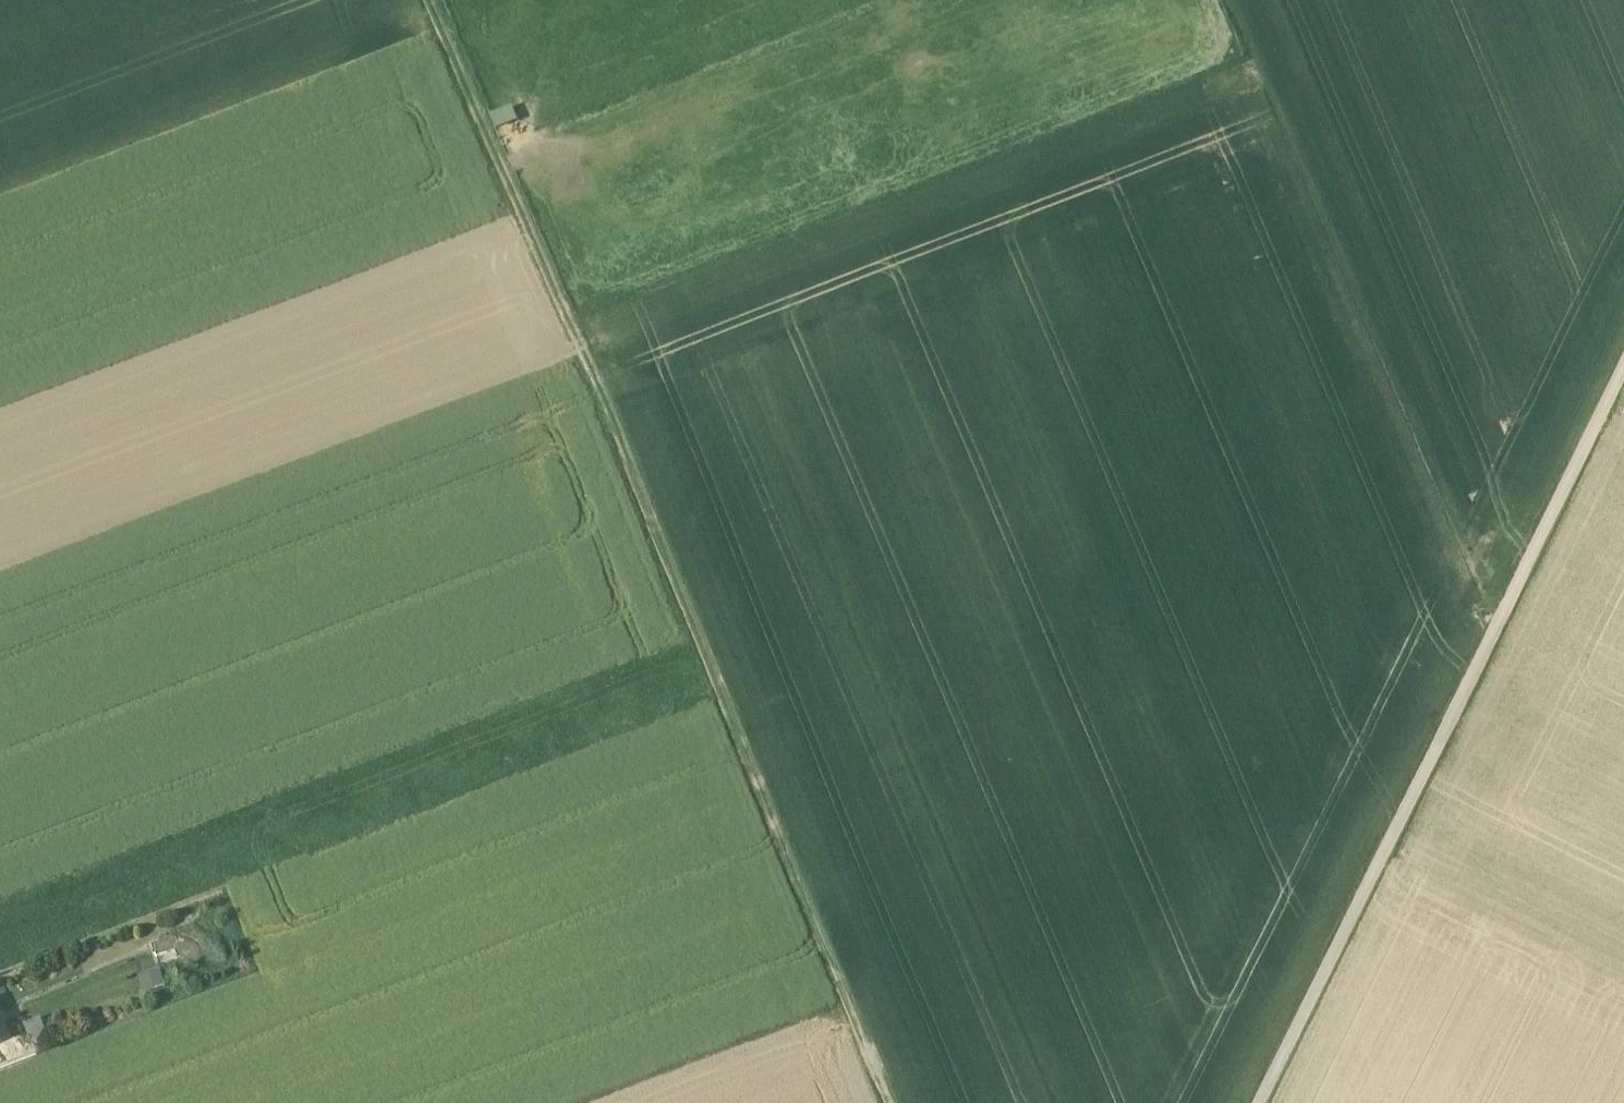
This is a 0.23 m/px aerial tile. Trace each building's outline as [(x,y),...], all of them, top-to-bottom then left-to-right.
[(511,110),(490,119),(497,134),(518,125),(511,110)] [(142,993),(163,986),(157,970),(137,977),(142,993)]
